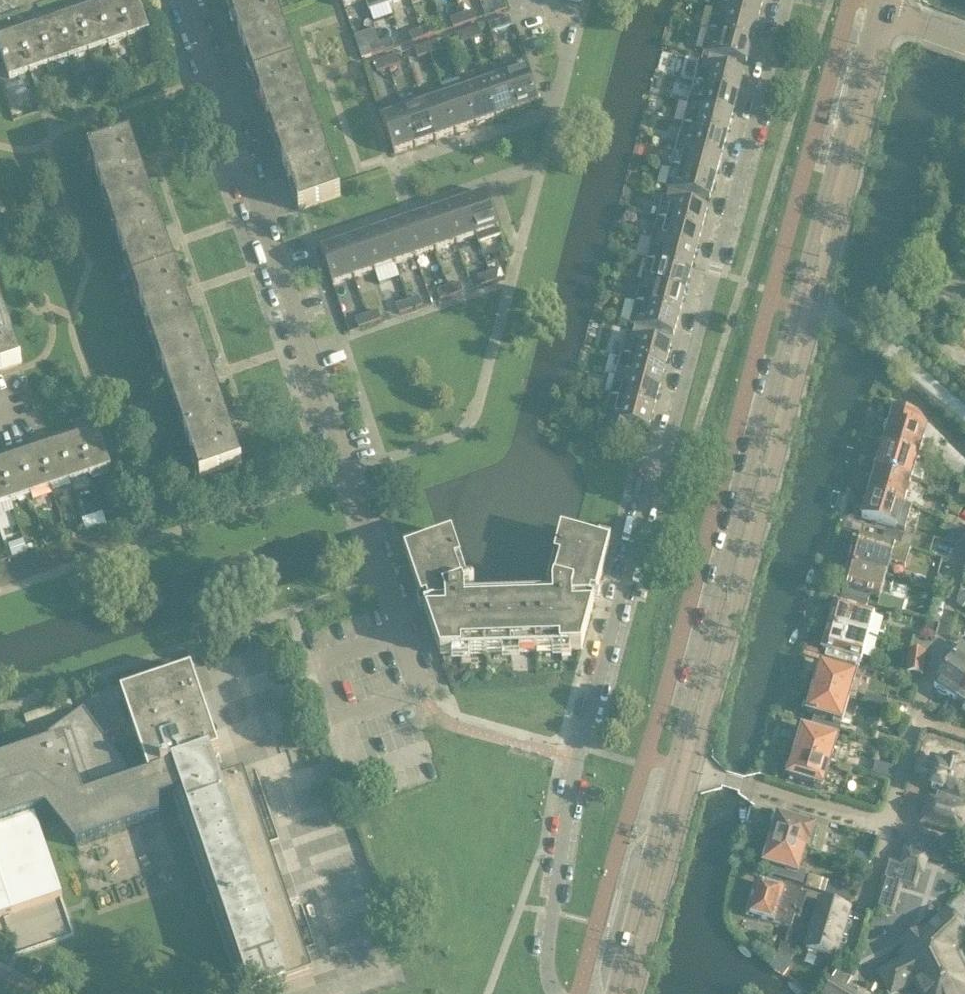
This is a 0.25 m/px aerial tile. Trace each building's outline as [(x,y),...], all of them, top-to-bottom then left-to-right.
[(116,0),(115,0),(115,1),(96,7),(109,46),(129,39),(116,0)] [(116,0),(129,39),(149,32),(139,0),(116,0)] [(232,15),(274,1),(273,0),(227,0),(232,15)] [(365,0),(341,0),(344,9),(346,8),(346,7),(364,0),(365,2),(366,1),(365,0)] [(760,0),(716,0),(714,10),(758,22),(763,1),(760,0)] [(274,1),(232,15),(254,80),(296,66),(274,1)] [(507,10),(504,1),(492,5),(495,14),(507,10)] [(109,46),(96,7),(96,6),(95,6),(95,7),(77,13),(90,52),(109,46)] [(758,22),(714,10),(708,31),(752,42),(758,22)] [(476,21),(473,11),(462,15),(465,25),(476,21)] [(90,52),(77,13),(76,13),(75,13),(75,14),(57,20),(70,59),(90,52)] [(465,25),(462,15),(450,19),(454,28),(465,25)] [(512,26),(509,17),(498,21),(501,30),(512,26)] [(70,59),(57,20),(57,19),(55,20),(56,21),(37,27),(50,66),(70,59)] [(50,66),(37,27),(37,26),(36,27),(18,34),(31,72),(50,66)] [(435,35),(432,26),(421,29),(424,39),(435,35)] [(482,37),(479,28),(468,31),(471,40),(482,37)] [(378,29),(358,35),(363,48),(382,42),(378,29)] [(424,39),(421,29),(409,33),(412,43),(424,39)] [(471,40),(468,31),(456,35),(459,45),(471,40)] [(752,42),(708,31),(702,52),(746,64),(752,42)] [(18,34),(17,33),(16,33),(16,34),(0,40),(0,51),(10,80),(31,72),(18,34)] [(394,49),(391,39),(380,43),(383,53),(394,49)] [(441,51),(438,41),(427,45),(430,54),(441,51)] [(383,53),(380,43),(368,47),(372,56),(383,53)] [(430,54),(427,45),(415,49),(418,59),(430,54)] [(400,65),(397,55),(386,59),(390,68),(400,65)] [(390,68),(386,59),(374,63),(377,72),(390,68)] [(539,106),(524,62),(504,69),(518,113),(519,113),(518,112),(537,105),(538,106),(539,106)] [(700,62),(694,83),(738,95),(744,74),(700,62)] [(318,131),(309,103),(296,66),(254,80),(276,145),(318,131)] [(518,113),(504,69),(483,76),(497,120),(498,120),(498,119),(517,112),(517,113),(518,113)] [(95,76),(88,78),(92,89),(98,86),(95,76)] [(497,120),(483,76),(462,83),(477,127),(478,127),(477,126),(496,119),(497,120)] [(477,127),(462,83),(442,90),(457,134),(457,132),(476,126),(476,127),(477,127)] [(738,95),(694,83),(688,104),(733,116),(738,95)] [(457,134),(442,90),(421,97),(436,141),(437,141),(437,139),(455,133),(456,134),(457,134)] [(436,141),(421,97),(402,104),(416,148),(417,148),(416,146),(435,140),(435,141),(436,141)] [(416,148),(402,104),(379,111),(394,155),(396,155),(396,153),(414,147),(415,148),(416,148)] [(733,116),(688,104),(683,125),(727,137),(733,116)] [(727,137),(683,125),(677,146),(721,158),(727,137)] [(341,197),(328,159),(318,131),(276,145),(299,211),(341,197)] [(153,205),(137,159),(131,139),(88,153),(111,219),(153,205)] [(721,158),(677,146),(672,167),(716,179),(721,158)] [(716,179),(672,167),(666,188),(710,200),(716,179)] [(501,237),(486,193),(484,194),(485,195),(466,201),(465,200),(479,244),(501,237)] [(663,198),(658,219),(702,231),(708,210),(663,198)] [(479,244),(465,200),(464,201),(464,202),(445,208),(445,207),(444,207),(457,245),(458,245),(457,244),(476,237),(479,244)] [(153,205),(111,219),(133,284),(175,270),(153,205)] [(457,245),(444,207),(443,208),(444,209),(425,215),(424,214),(437,252),(437,251),(456,244),(456,245),(457,245)] [(437,252),(424,214),(423,215),(423,216),(404,222),(404,221),(403,221),(416,259),(417,259),(417,257),(435,251),(436,252),(437,252)] [(702,231),(658,219),(652,240),(696,252),(702,231)] [(416,259),(403,221),(402,222),(403,223),(384,229),(383,228),(396,266),(396,264),(415,258),(415,259),(416,259)] [(396,266),(383,228),(382,229),(382,230),(363,236),(363,235),(362,235),(375,273),(376,273),(376,271),(394,265),(395,266),(396,266)] [(375,273),(362,235),(361,236),(362,237),(343,243),(343,242),(342,242),(355,280),(356,280),(355,278),(374,272),(374,273),(375,273)] [(696,252),(652,240),(647,261),(691,273),(696,252)] [(355,280),(342,242),(341,243),(341,244),(323,250),(322,249),(321,250),(333,287),(335,286),(335,285),(354,279),(354,280),(355,280)] [(691,273),(647,261),(641,282),(685,294),(691,273)] [(504,279),(501,269),(489,273),(493,283),(504,279)] [(198,335),(182,289),(175,270),(133,284),(156,350),(198,335)] [(493,283),(489,273),(478,277),(481,286),(493,283)] [(685,294),(641,282),(635,303),(680,315),(685,294)] [(463,293),(460,283),(449,287),(452,296),(463,293)] [(452,296),(449,287),(437,291),(441,300),(452,296)] [(422,307),(419,297),(408,301),(411,310),(422,307)] [(12,335),(0,300),(0,372),(22,365),(12,335)] [(411,310),(408,301),(396,305),(400,314),(411,310)] [(680,315),(635,303),(630,324),(674,336),(680,315)] [(381,321),(378,311),(367,315),(370,324),(381,321)] [(370,324),(367,315),(355,319),(359,328),(370,324)] [(627,334),(621,355),(665,367),(671,346),(627,334)] [(220,400),(198,335),(156,350),(178,414),(220,400)] [(665,367),(621,355),(616,376),(660,388),(665,367)] [(660,388),(616,376),(610,397),(654,409),(660,388)] [(649,430),(653,413),(654,409),(610,397),(601,433),(629,440),(633,426),(649,430)] [(242,466),(226,418),(220,400),(178,414),(200,480),(242,466)] [(887,435),(883,447),(918,457),(925,432),(927,426),(916,416),(895,409),(891,422),(890,425),(887,427),(885,433),(887,435)] [(111,468),(98,428),(96,429),(96,430),(78,436),(91,475),(111,468)] [(91,475),(78,436),(77,435),(76,436),(76,437),(58,443),(71,482),(91,475)] [(71,482),(58,443),(58,442),(57,442),(57,443),(38,449),(51,488),(71,482)] [(918,457),(883,447),(881,457),(878,459),(876,465),(878,467),(877,471),(911,481),(918,457)] [(51,488),(38,449),(37,449),(37,450),(19,456),(32,495),(51,488)] [(19,456),(18,455),(17,456),(17,457),(0,463),(0,467),(12,502),(32,495),(19,456)] [(0,467),(0,506),(12,502),(0,467)] [(911,481),(877,471),(876,473),(873,475),(871,481),(873,484),(870,494),(904,505),(911,481)] [(862,519),(897,529),(904,531),(911,507),(904,505),(870,494),(867,505),(864,506),(862,513),(863,515),(862,519)] [(951,502),(946,510),(958,516),(962,508),(951,502)] [(104,513),(84,520),(88,533),(108,526),(104,513)] [(953,526),(942,543),(950,548),(957,547),(960,544),(964,536),(964,533),(953,526)] [(57,529),(46,533),(49,543),(61,539),(57,529)] [(885,530),(882,541),(895,545),(900,546),(903,536),(885,530)] [(581,651),(596,598),(610,545),(562,532),(547,587),(547,596),(471,599),(471,589),(452,536),(405,552),(441,656),(452,656),(452,651),(469,651),(469,655),(503,654),(503,649),(519,649),(519,653),(553,652),(553,648),(569,647),(570,652),(581,651)] [(859,534),(857,542),(893,553),(895,545),(882,541),(859,534)] [(23,540),(9,545),(13,557),(27,552),(23,540)] [(855,542),(848,565),(886,576),(892,578),(898,559),(892,557),(893,553),(857,542),(855,542)] [(880,599),(886,576),(848,565),(841,588),(880,599)] [(868,637),(875,614),(865,611),(868,602),(842,594),(840,604),(836,603),(830,626),(868,637)] [(910,604),(906,603),(885,597),(882,608),(887,610),(907,615),(910,604)] [(868,637),(830,626),(823,650),(827,651),(825,658),(859,668),(861,661),(862,661),(868,637)] [(908,671),(914,672),(925,673),(927,651),(910,649),(908,671)] [(956,701),(964,687),(964,664),(954,657),(935,687),(938,689),(938,692),(944,696),(947,695),(956,701)] [(817,679),(814,689),(849,699),(856,675),(821,665),(820,669),(818,670),(816,677),(817,679)] [(160,819),(160,803),(173,798),(240,993),(256,993),(312,975),(244,774),(218,782),(208,756),(220,753),(192,671),(121,695),(149,776),(135,781),(84,710),(23,754),(0,762),(0,918),(62,897),(62,895),(59,896),(32,817),(35,816),(34,814),(46,811),(76,848),(160,819)] [(956,701),(964,707),(964,687),(956,701)] [(815,716),(812,724),(838,731),(840,724),(842,724),(849,699),(814,689),(811,700),(809,701),(807,708),(808,710),(807,714),(815,716)] [(888,710),(890,701),(864,694),(861,703),(888,710)] [(798,743),(795,753),(830,763),(837,739),(836,739),(838,731),(812,724),(810,731),(802,729),(801,733),(799,734),(797,740),(798,743)] [(823,788),(830,763),(795,753),(792,764),(790,765),(788,772),(789,774),(788,778),(823,788)] [(933,761),(929,776),(925,775),(922,784),(932,787),(932,790),(943,793),(943,792),(964,799),(964,770),(960,768),(958,764),(951,762),(947,765),(933,761)] [(853,769),(838,765),(836,769),(841,773),(851,775),(853,769)] [(770,841),(805,851),(809,852),(816,828),(778,816),(777,820),(773,821),(771,827),(774,830),(770,841)] [(819,820),(816,828),(840,835),(842,827),(819,820)] [(931,859),(935,847),(935,846),(912,839),(908,852),(931,859)] [(799,871),(805,851),(770,841),(768,851),(764,852),(762,858),(765,861),(764,865),(770,866),(768,874),(802,884),(805,873),(799,871)] [(856,854),(853,864),(869,868),(872,858),(856,854)] [(914,889),(919,874),(919,872),(888,863),(883,880),(885,880),(879,902),(894,907),(901,885),(914,889)] [(832,896),(835,885),(811,878),(808,888),(832,896)] [(785,891),(756,883),(746,915),(791,928),(795,916),(800,918),(807,895),(802,894),(803,890),(786,886),(785,891)] [(820,901),(806,948),(852,962),(866,915),(820,901)] [(950,952),(964,937),(964,934),(946,914),(903,955),(905,961),(882,973),(892,992),(915,980),(922,993),(964,993),(964,982),(950,952)] [(847,986),(849,980),(838,974),(826,993),(860,993),(847,986)]
